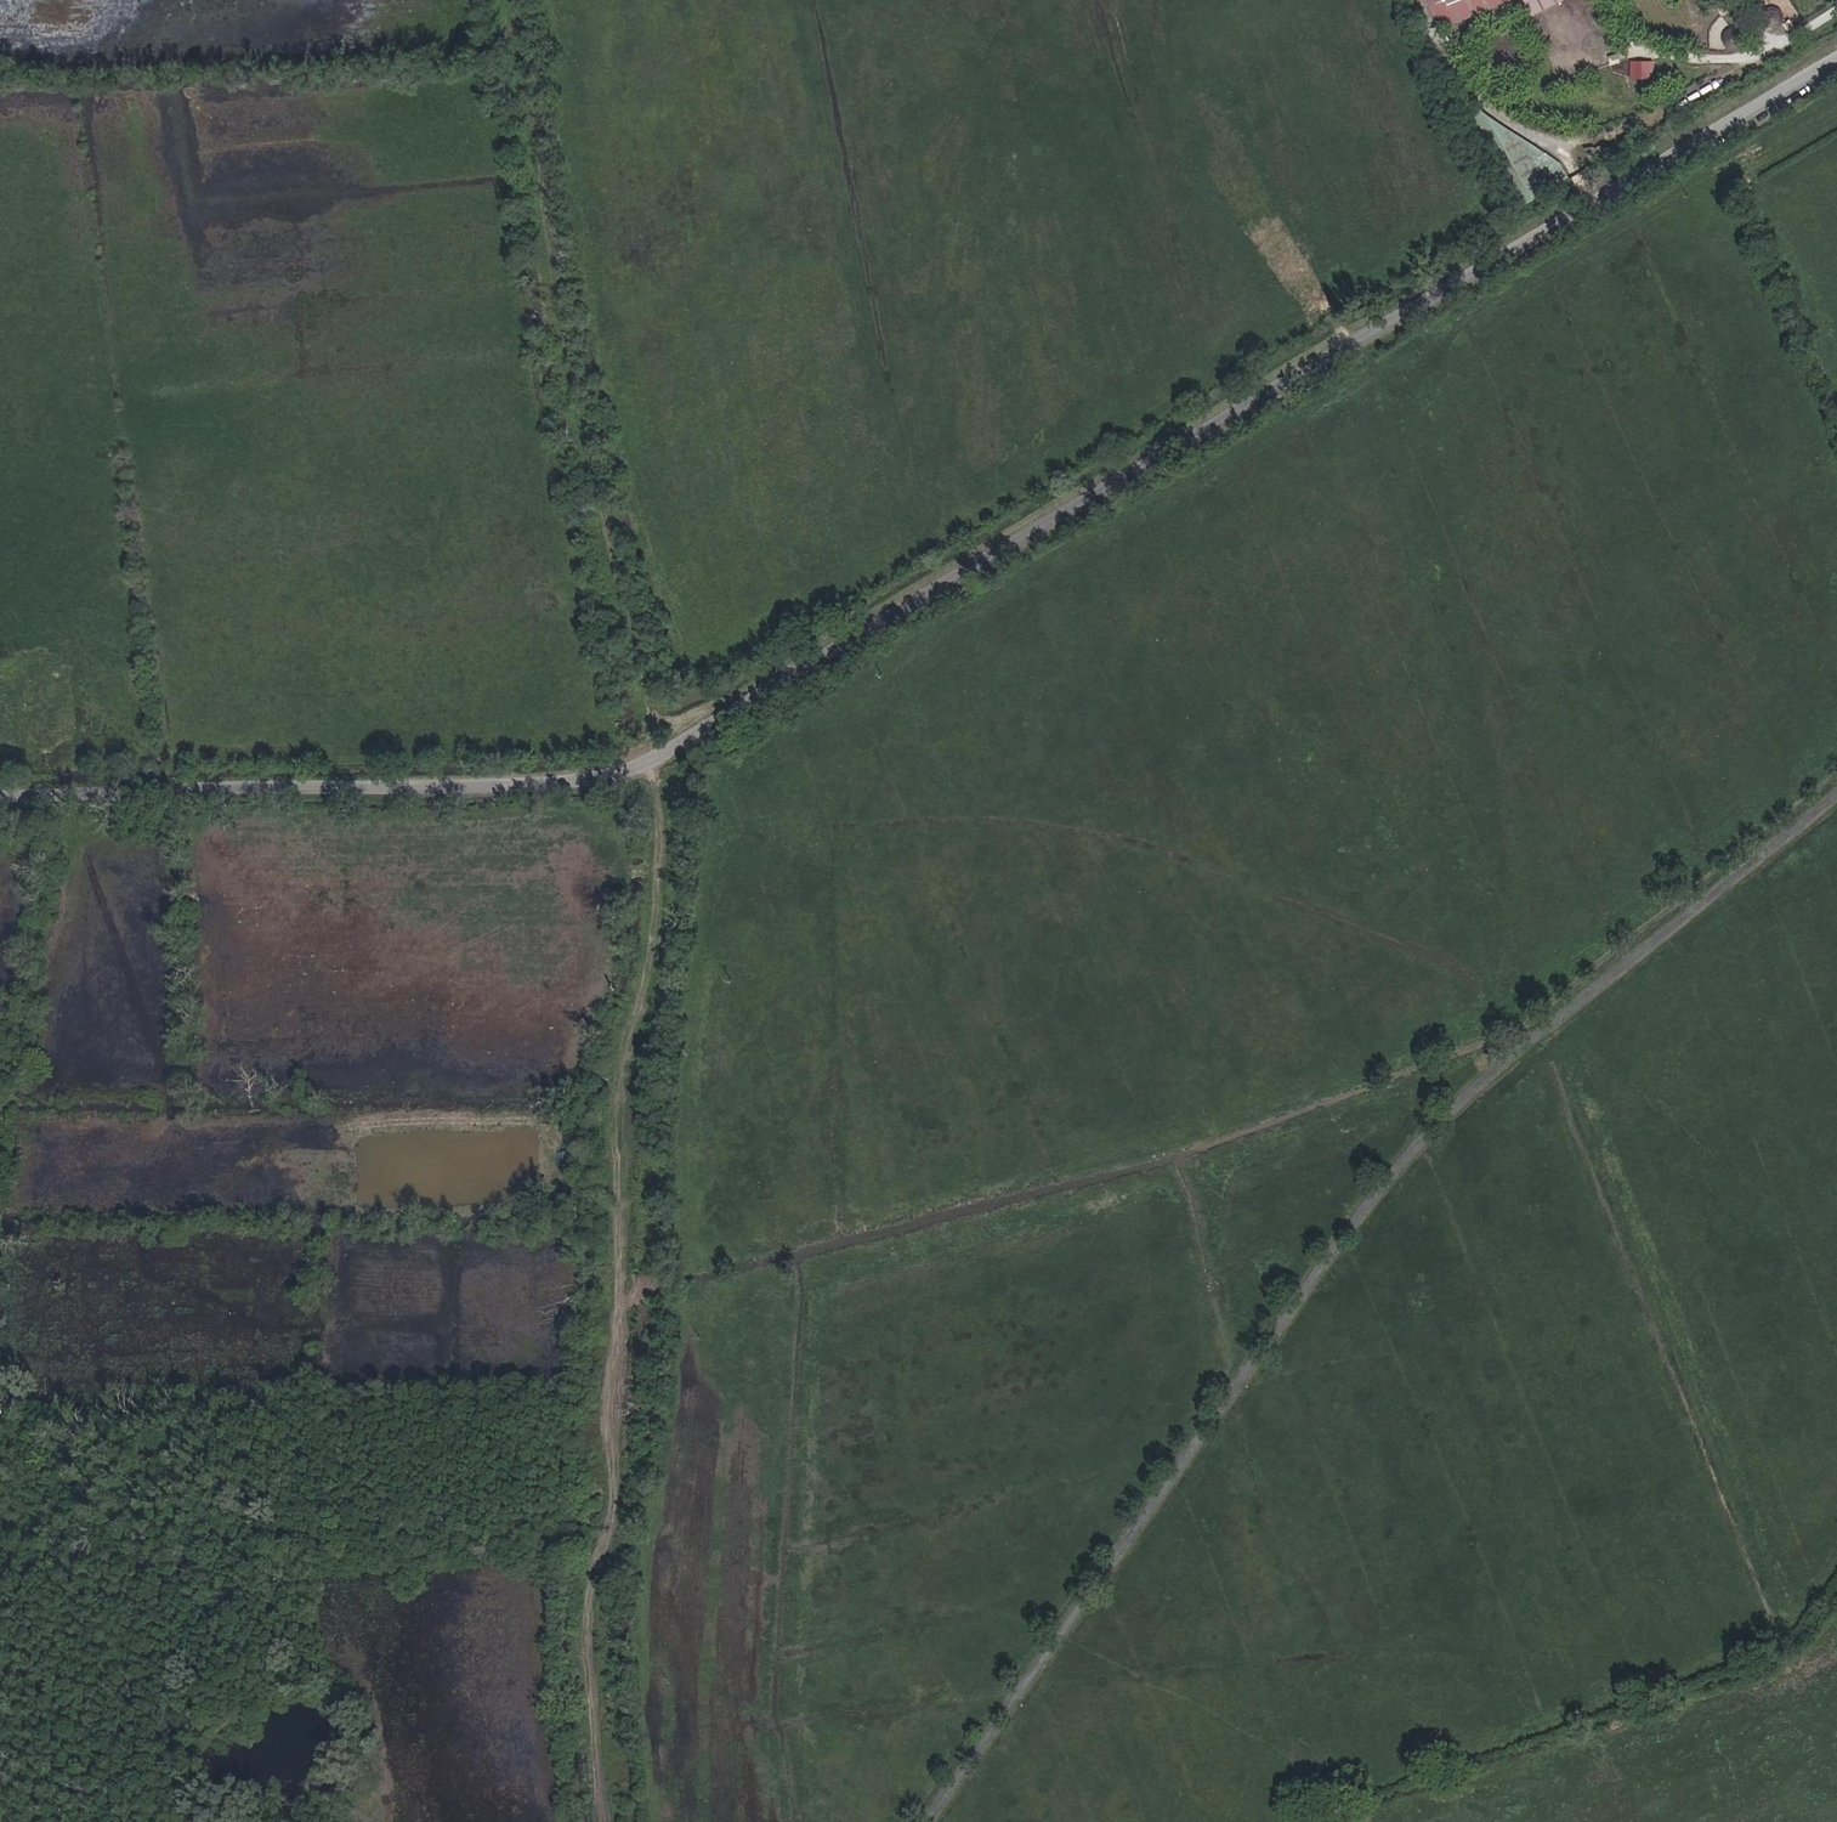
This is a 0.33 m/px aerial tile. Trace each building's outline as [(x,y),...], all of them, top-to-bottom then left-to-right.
[(1453,15),(1449,5),(1447,0),(1446,0),(1429,6),(1438,28),(1455,21),(1453,15)] [(1449,5),(1453,15),(1466,10),(1463,0),(1447,0),(1449,5)] [(1534,14),(1565,0),(1528,0),(1534,14)] [(1781,22),(1781,21),(1781,20),(1781,19),(1782,18),(1781,17),(1781,16),(1781,15),(1780,14),(1780,13),(1779,12),(1778,11),(1777,11),(1776,10),(1775,10),(1774,9),(1773,9),(1771,10),(1770,10),(1769,10),(1768,10),(1767,11),(1766,12),(1766,13),(1765,14),(1764,15),(1764,16),(1764,17),(1764,18),(1764,19),(1764,20),(1764,21),(1765,22),(1765,23),(1766,24),(1767,25),(1767,26),(1769,26),(1770,26),(1771,27),(1773,27),(1774,27),(1775,27),(1776,27),(1776,26),(1777,26),(1779,25),(1780,24),(1780,23),(1781,23),(1781,22)] [(1742,41),(1742,39),(1742,38),(1741,36),(1741,35),(1740,34),(1740,33),(1739,32),(1738,32),(1736,31),(1735,30),(1734,31),(1732,30),(1731,31),(1730,31),(1729,31),(1728,32),(1728,33),(1726,33),(1726,34),(1725,35),(1725,36),(1725,37),(1725,38),(1725,39),(1725,40),(1724,41),(1725,42),(1726,44),(1727,45),(1729,47),(1730,47),(1731,48),(1732,48),(1733,48),(1734,48),(1736,48),(1736,47),(1738,47),(1739,46),(1740,45),(1741,44),(1741,43),(1742,42),(1742,41)] [(1633,59),(1632,78),(1656,78),(1656,59),(1633,59)] [(1477,110),(1473,103),(1467,107),(1471,113),(1477,110)] [(1607,154),(1604,146),(1597,149),(1600,157),(1607,154)] [(1552,181),(1567,179),(1564,157),(1549,159),(1552,181)] [(579,1168),(580,1153),(558,1152),(557,1167),(579,1168)]
